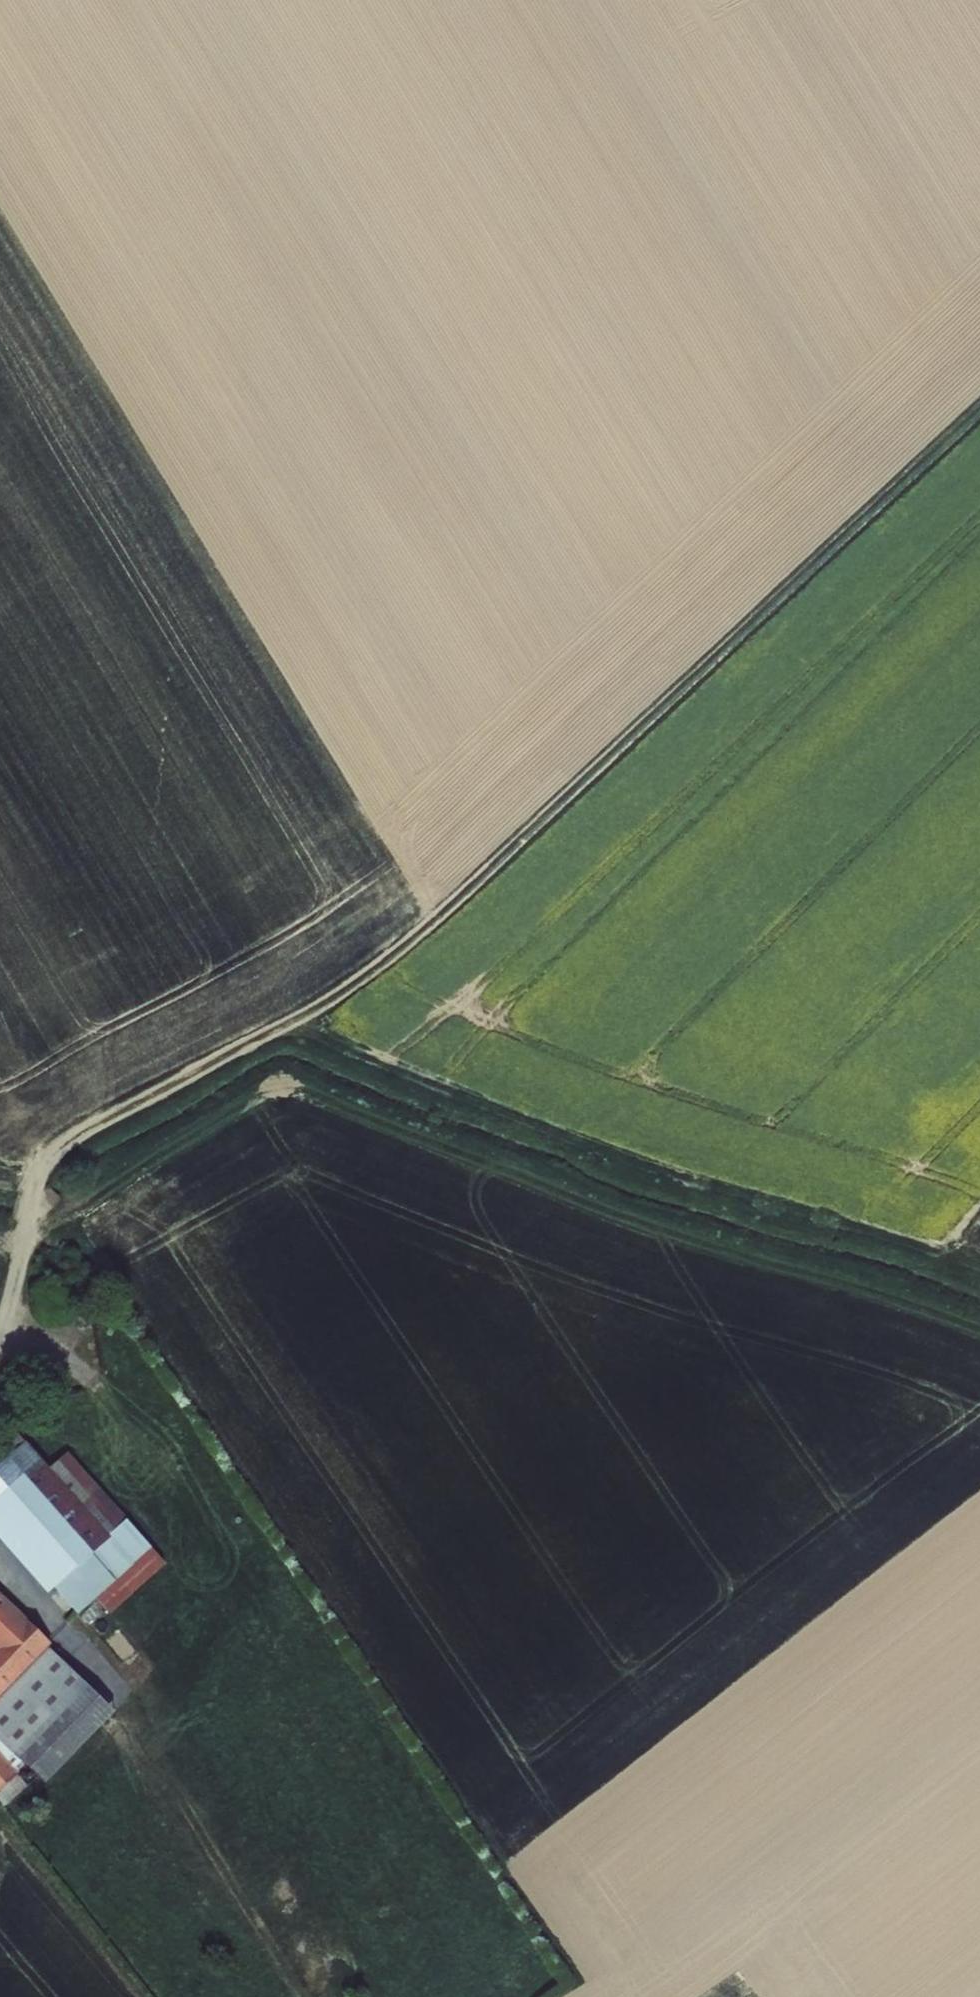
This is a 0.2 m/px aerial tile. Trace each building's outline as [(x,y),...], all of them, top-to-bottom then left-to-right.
[(25,1442),(4,1418),(0,1421),(0,1450),(6,1457),(25,1442)] [(47,1592),(54,1587),(78,1614),(97,1597),(110,1614),(165,1563),(69,1451),(50,1468),(26,1441),(25,1442),(6,1457),(0,1463),(0,1539),(47,1592)] [(48,1647),(52,1644),(0,1593),(0,1697),(48,1647)] [(48,1647),(0,1697),(0,1755),(17,1774),(25,1765),(45,1783),(115,1711),(48,1647)] [(17,1774),(0,1755),(0,1788),(17,1774)] [(0,1788),(0,1800),(4,1805),(27,1786),(17,1774),(0,1788)]
